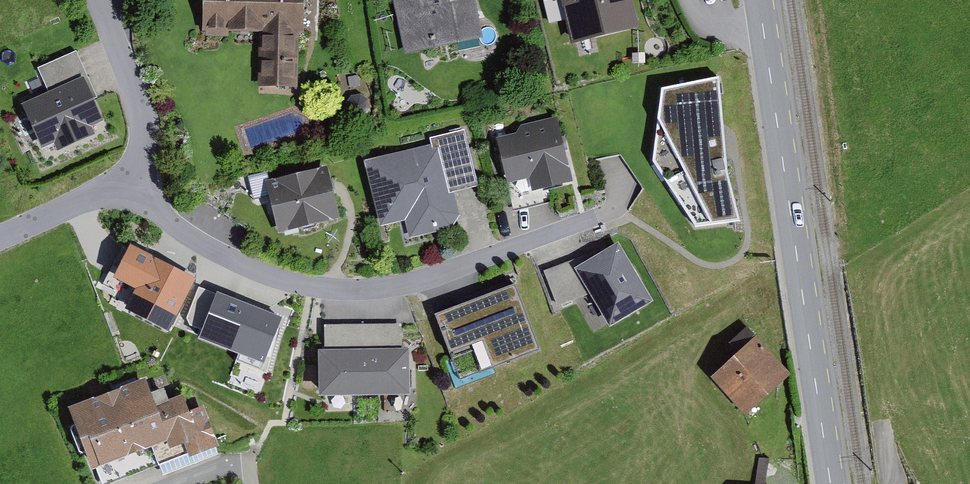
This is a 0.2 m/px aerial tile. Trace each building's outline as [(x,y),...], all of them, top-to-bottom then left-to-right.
[(298,85),(299,30),(304,30),(305,0),(203,0),(203,27),(206,28),(206,34),(229,34),(229,29),(259,29),(258,84),(298,85)] [(405,52),(486,33),(478,0),(393,0),(405,52)] [(571,40),(642,24),(636,0),(562,0),(571,40)] [(48,88),(21,100),(41,146),(53,140),(57,149),(95,132),(92,123),(104,118),(94,95),(96,95),(76,49),(38,66),(48,88)] [(720,72),(662,83),(652,158),(696,224),(740,218),(727,163),(725,139),(720,72)] [(354,116),(363,116),(368,109),(368,100),(362,94),(351,93),(346,101),(347,111),(354,116)] [(517,130),(498,135),(515,210),(552,201),(549,191),(577,184),(558,114),(521,123),(517,130)] [(430,142),(365,157),(381,223),(404,217),(409,237),(452,227),(460,212),(455,191),(479,185),(465,126),(428,135),(430,142)] [(326,163),(265,178),(277,230),(339,215),(326,163)] [(574,257),(543,270),(557,304),(590,292),(610,322),(654,297),(619,239),(576,263),(574,257)] [(196,279),(127,246),(106,289),(175,322),(196,279)] [(514,281),(434,310),(449,349),(483,336),(492,362),(538,345),(514,281)] [(286,316),(215,289),(196,340),(267,366),(286,316)] [(318,346),(319,390),(410,390),(409,345),(402,345),(402,322),(324,322),(325,346),(318,346)] [(737,348),(709,372),(745,412),(790,372),(747,324),(730,340),(737,348)] [(145,375),(69,403),(92,465),(151,443),(158,461),(190,449),(190,451),(217,441),(203,402),(189,407),(183,391),(169,397),(164,385),(151,390),(145,375)] [(769,457),(759,456),(755,483),(765,483),(769,457)]
